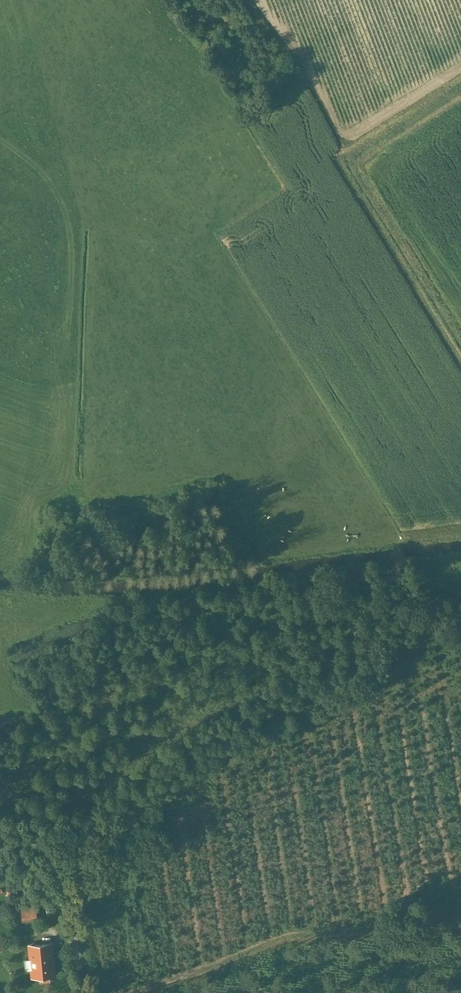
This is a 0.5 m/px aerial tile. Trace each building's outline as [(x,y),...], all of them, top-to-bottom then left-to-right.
[(25,920),(41,919),(40,896),(23,897),(25,920)] [(51,943),(29,945),(32,976),(38,975),(39,980),(47,979),(46,973),(53,973),(51,943)]
